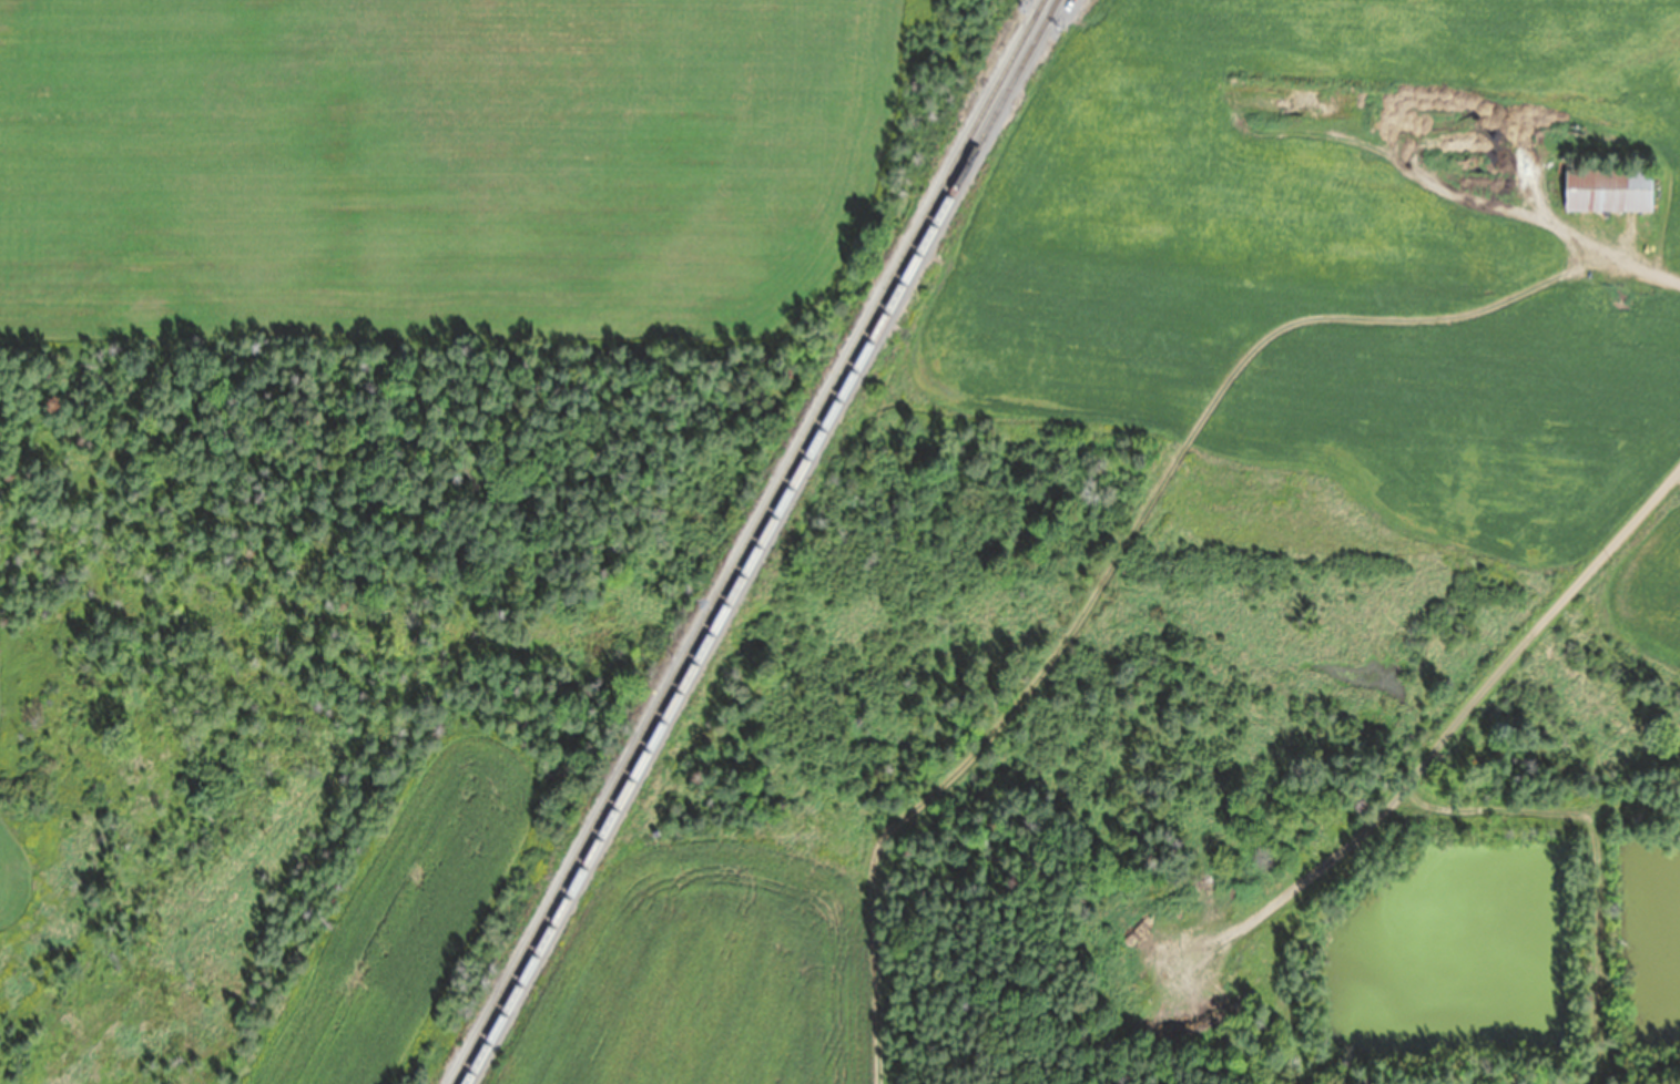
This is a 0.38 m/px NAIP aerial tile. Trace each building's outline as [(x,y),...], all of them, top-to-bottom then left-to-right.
[(1563,212),(1650,212),(1650,171),(1563,171),(1563,212)]
